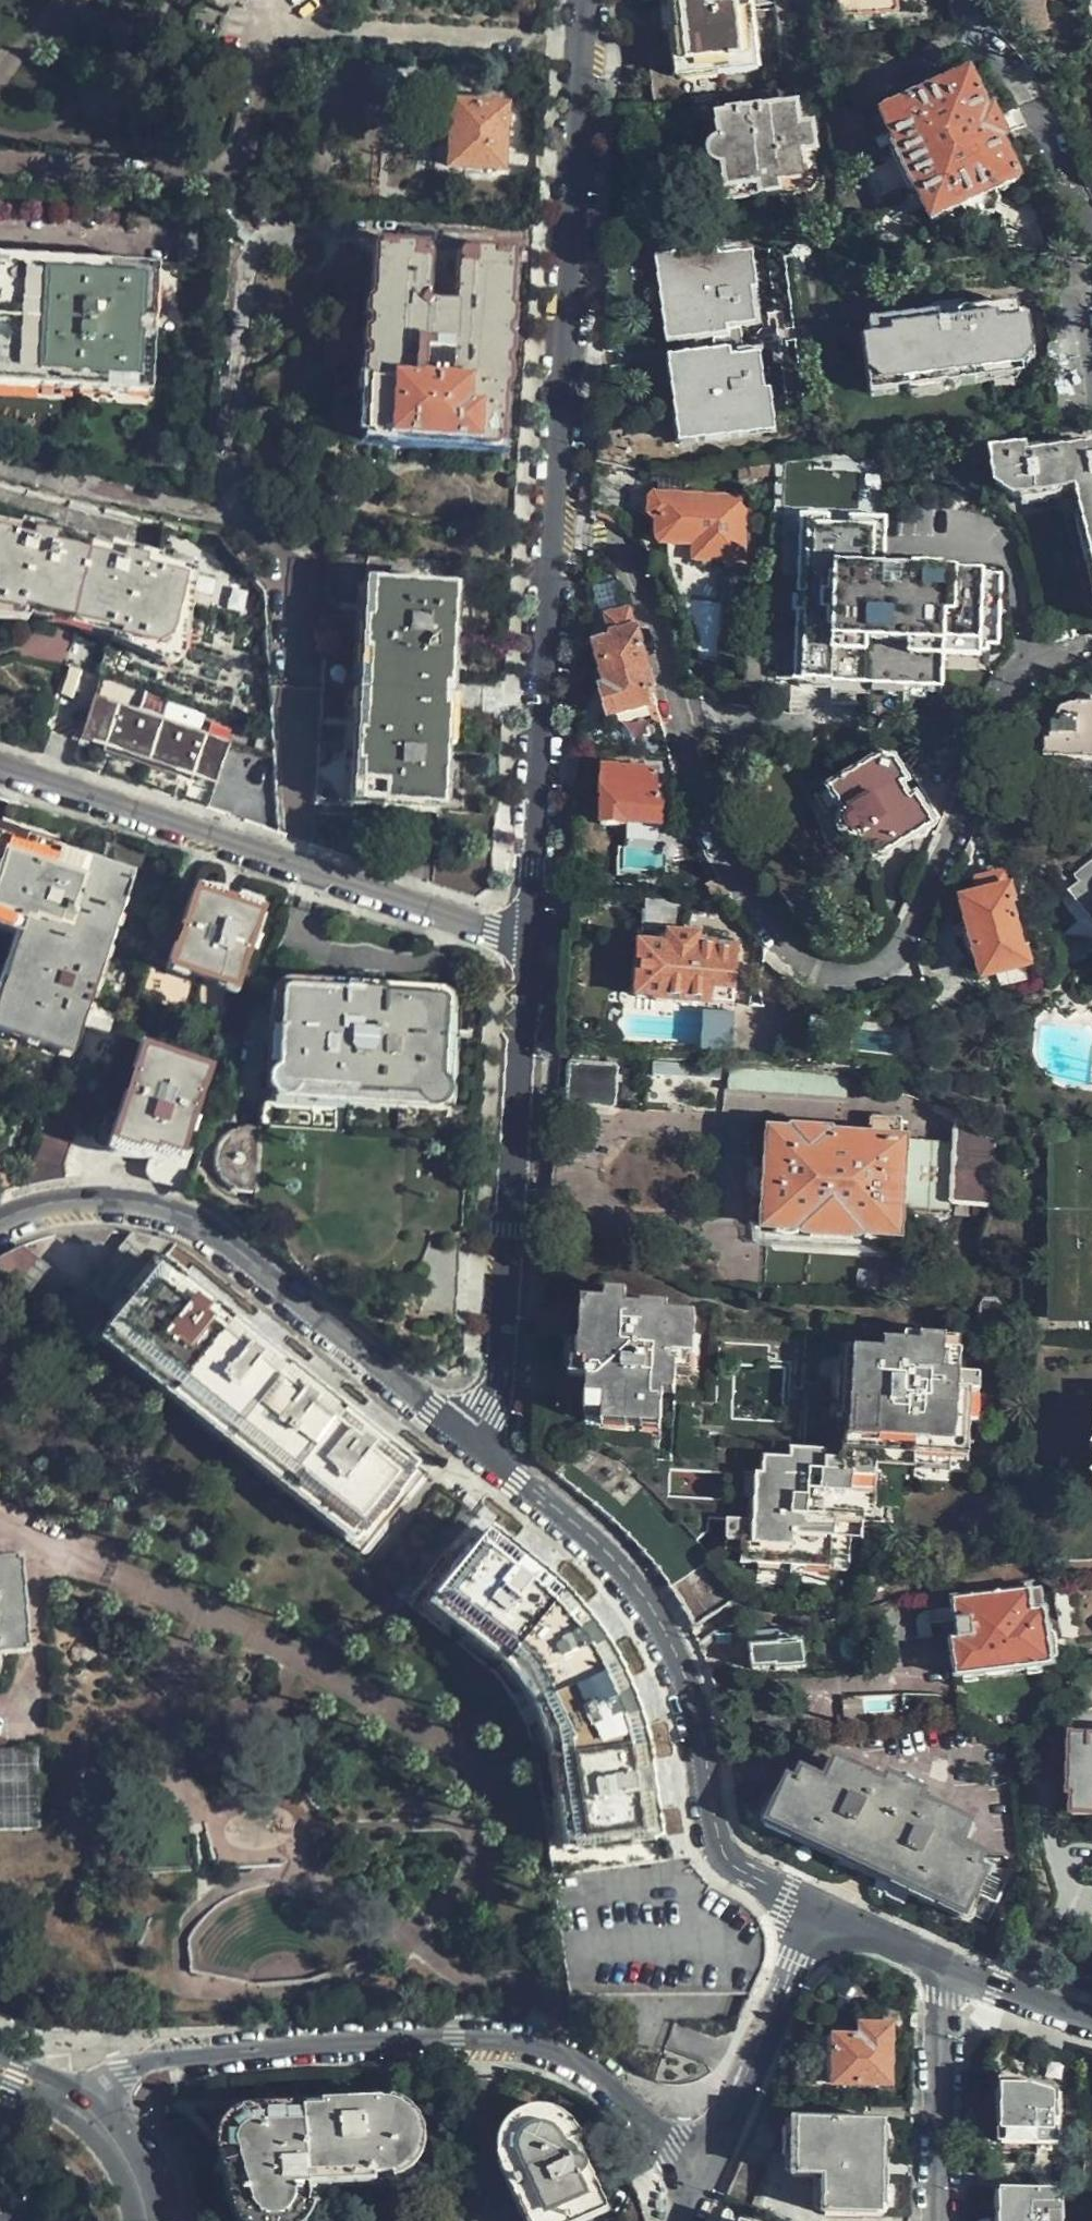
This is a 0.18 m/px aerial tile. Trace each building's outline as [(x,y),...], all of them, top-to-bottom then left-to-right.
[(722,100),(720,78),(759,72),(751,0),(670,0),(673,31),(647,39),(650,65),(655,109),(667,108),(722,100)] [(899,0),(841,0),(843,20),(901,12),(899,0)] [(1022,34),(1050,30),(1046,0),(1018,0),(1022,34)] [(1020,180),(1001,142),(1007,138),(992,109),(986,111),(968,78),(967,76),(881,119),(896,151),(893,153),(912,193),(916,193),(932,224),(961,210),(965,217),(979,219),(997,210),(999,205),(999,200),(998,191),(1020,180)] [(500,169),(503,107),(451,104),(448,167),(500,169)] [(816,153),(813,126),(800,126),(796,106),(771,110),(730,114),(725,117),(718,117),(720,141),(718,144),(715,150),(715,158),(718,162),(723,166),(725,173),(727,191),(758,189),(759,199),(790,196),(789,185),(806,184),(802,155),(816,153)] [(381,191),(400,193),(404,144),(386,143),(381,191)] [(756,266),(769,266),(766,241),(718,248),(719,257),(754,252),(756,266)] [(499,443),(503,359),(509,255),(463,252),(455,258),(452,305),(426,304),(428,257),(423,251),(375,247),(372,296),(370,345),(366,435),(385,436),(499,443)] [(684,340),(754,329),(772,327),(769,306),(761,306),(759,293),(772,291),(769,266),(756,266),(754,252),(719,257),(718,248),(672,255),(675,286),(659,289),(667,342),(684,340)] [(675,286),(672,255),(655,258),(659,289),(675,286)] [(156,275),(133,273),(134,265),(55,261),(0,259),(0,381),(38,383),(37,389),(63,392),(127,393),(127,385),(150,386),(151,363),(156,275)] [(867,337),(869,358),(899,383),(909,373),(921,383),(923,386),(1039,373),(1032,321),(1030,302),(942,312),(877,320),(879,335),(867,337)] [(686,360),(757,349),(754,329),(684,340),(686,360)] [(774,347),(757,349),(686,360),(669,363),(677,416),(694,414),(697,445),(745,438),(743,430),(778,426),(777,409),(789,407),(786,385),(773,386),(771,373),(778,372),(774,347)] [(899,383),(869,358),(873,393),(923,386),(921,383),(909,373),(899,383)] [(793,432),(789,407),(777,409),(778,426),(743,430),(745,438),(793,432)] [(694,414),(677,416),(681,447),(697,445),(694,414)] [(1027,455),(1026,448),(990,452),(994,486),(1012,499),(1018,498),(1025,503),(1058,499),(1062,493),(1076,491),(1080,513),(1075,519),(1091,593),(1091,447),(1027,455)] [(774,470),(774,458),(746,462),(741,462),(740,473),(774,470)] [(658,481),(659,495),(685,496),(675,482),(658,481)] [(744,562),(746,497),(685,496),(659,495),(655,495),(650,501),(649,515),(653,522),(657,522),(656,538),(664,545),(696,545),(696,561),(744,562)] [(989,645),(1000,645),(1003,573),(944,570),(945,559),(912,558),(911,569),(887,568),(889,516),(848,514),(848,526),(830,526),(831,516),(800,515),(793,683),(945,688),(946,655),(980,657),(980,650),(988,651),(989,645)] [(278,836),(278,812),(275,761),(274,716),(272,683),(270,650),(267,592),(260,582),(258,579),(238,556),(220,535),(181,525),(165,522),(154,562),(139,559),(137,562),(124,559),(124,555),(51,536),(50,540),(35,537),(35,533),(0,524),(0,608),(15,612),(17,608),(107,632),(87,711),(72,765),(103,777),(227,818),(278,836)] [(371,585),(372,558),(335,555),(333,579),(327,658),(315,805),(439,812),(441,779),(445,719),(451,590),(371,585)] [(635,628),(629,610),(604,618),(610,641),(591,647),(603,695),(596,698),(602,720),(655,705),(635,628)] [(1043,758),(1091,760),(1091,704),(1078,703),(1061,707),(1051,724),(1050,740),(1044,740),(1043,758)] [(939,825),(936,821),(941,818),(907,763),(903,766),(896,755),(881,752),(823,788),(824,791),(815,796),(817,800),(809,804),(817,817),(825,841),(832,849),(852,865),(869,856),(875,865),(939,825)] [(662,828),(664,784),(657,783),(656,773),(602,769),(599,825),(662,828)] [(11,800),(6,821),(103,855),(98,870),(0,838),(0,930),(25,939),(7,994),(0,1017),(0,1030),(33,1043),(73,1055),(97,986),(112,943),(125,905),(143,846),(11,800)] [(1036,970),(1030,947),(1026,947),(1015,904),(1018,903),(1013,885),(1009,886),(1005,869),(974,877),(978,893),(959,898),(968,932),(965,933),(969,951),(973,950),(981,981),(1001,976),(1004,985),(1028,979),(1027,973),(1036,970)] [(1082,886),(1091,899),(1091,877),(1082,886)] [(1082,886),(1070,894),(1086,915),(1091,911),(1091,899),(1082,886)] [(169,967),(152,961),(135,1012),(214,1040),(241,967),(257,916),(194,896),(180,935),(169,967)] [(1086,915),(1065,932),(1079,950),(1091,941),(1091,911),(1086,915)] [(652,1000),(728,1004),(731,949),(712,948),(712,944),(697,943),(698,933),(665,932),(664,945),(637,944),(635,996),(652,997),(652,1000)] [(455,1049),(458,1013),(458,1003),(418,1000),(360,995),(281,990),(278,1034),(275,1090),(309,1093),(370,1098),(413,1101),(452,1105),(453,1080),(455,1049)] [(704,1052),(734,1054),(737,1011),(706,1009),(704,1052)] [(919,1063),(930,1062),(928,1047),(917,1050),(919,1063)] [(151,1182),(187,1192),(203,1145),(183,1138),(205,1072),(145,1050),(125,1109),(106,1104),(95,1137),(135,1153),(137,1148),(153,1152),(149,1165),(148,1174),(150,1178),(151,1182)] [(615,1105),(619,1072),(616,1069),(611,1066),(569,1062),(566,1066),(564,1100),(566,1103),(568,1105),(610,1108),(615,1105)] [(992,1201),(995,1170),(997,1141),(973,1108),(964,1106),(958,1113),(955,1162),(953,1194),(955,1197),(959,1200),(970,1200),(992,1201)] [(44,1184),(66,1181),(69,1162),(78,1128),(50,1109),(34,1157),(23,1189),(44,1184)] [(901,1138),(902,1120),(899,1117),(872,1116),(870,1120),(869,1134),(835,1132),(832,1129),(792,1127),(791,1130),(766,1129),(764,1170),(756,1170),(755,1190),(763,1190),(761,1233),(797,1235),(805,1240),(858,1244),(865,1240),(903,1242),(909,1138),(901,1138)] [(256,1178),(258,1131),(239,1132),(227,1138),(216,1148),(211,1157),(211,1167),(213,1175),(220,1186),(228,1192),(236,1195),(256,1195),(256,1178)] [(1055,1140),(1055,1160),(1055,1200),(1055,1238),(1055,1284),(1054,1319),(1091,1320),(1091,1141),(1055,1140)] [(23,1189),(11,1155),(0,1159),(0,1198),(7,1195),(23,1189)] [(992,1201),(992,1206),(1004,1207),(1007,1172),(995,1170),(992,1201)] [(0,1259),(0,1276),(32,1301),(55,1319),(92,1349),(105,1333),(124,1348),(359,1538),(407,1477),(359,1439),(344,1427),(299,1391),(245,1347),(239,1342),(180,1294),(153,1273),(174,1246),(155,1240),(132,1235),(91,1288),(75,1288),(57,1273),(22,1247),(14,1251),(0,1259)] [(455,1317),(458,1249),(422,1246),(419,1308),(420,1316),(444,1317),(455,1317)] [(669,1367),(669,1356),(691,1357),(694,1314),(667,1312),(667,1305),(641,1303),(640,1312),(623,1310),(625,1292),(605,1291),(604,1304),(581,1302),(576,1361),(589,1362),(587,1390),(601,1391),(599,1423),(626,1425),(626,1419),(639,1420),(639,1426),(660,1428),(662,1395),(674,1395),(676,1367),(669,1367)] [(878,1474),(879,1454),(903,1454),(904,1446),(928,1448),(927,1456),(967,1459),(973,1363),(960,1361),(960,1346),(944,1344),(945,1331),(922,1328),(921,1343),(886,1341),(884,1350),(860,1349),(857,1379),(841,1378),(838,1417),(858,1418),(856,1443),(836,1442),(836,1452),(790,1449),(789,1459),(767,1458),(766,1473),(758,1473),(755,1522),(730,1520),(729,1560),(760,1561),(760,1557),(804,1560),(804,1564),(852,1567),(853,1538),(864,1538),(868,1475),(878,1474)] [(734,1382),(731,1417),(792,1422),(799,1345),(722,1338),(718,1381),(734,1382)] [(549,1855),(553,1879),(667,1862),(664,1840),(645,1841),(635,1758),(631,1729),(629,1720),(620,1696),(610,1673),(599,1654),(577,1622),(563,1606),(544,1588),(523,1572),(480,1538),(432,1597),(518,1669),(522,1668),(561,1754),(557,1756),(570,1853),(549,1855)] [(23,1553),(0,1555),(0,1654),(29,1652),(23,1553)] [(1042,1673),(1043,1597),(955,1592),(954,1633),(947,1633),(946,1671),(1042,1673)] [(904,1632),(904,1594),(887,1597),(888,1638),(904,1632)] [(805,1674),(809,1645),(762,1641),(758,1670),(805,1674)] [(787,1729),(783,1703),(749,1709),(751,1737),(787,1729)] [(35,1818),(35,1741),(0,1741),(0,1818),(35,1818)] [(1067,1741),(1065,1800),(1070,1801),(1069,1819),(1091,1819),(1091,1742),(1067,1741)] [(975,1829),(928,1804),(931,1798),(893,1779),(889,1785),(840,1760),(828,1782),(805,1770),(800,1782),(792,1779),(774,1813),(969,1913),(987,1881),(980,1876),(986,1863),(964,1851),(975,1829)] [(890,2089),(890,2030),(857,2030),(857,2043),(833,2043),(834,2089),(890,2089)] [(1048,2144),(1041,2144),(1042,2097),(1023,2095),(1022,2089),(969,2087),(968,2176),(986,2185),(986,2220),(1046,2220),(1048,2144)] [(422,2129),(418,2119),(412,2112),(404,2106),(397,2103),(328,2105),(328,2111),(245,2113),(238,2117),(232,2125),(228,2132),(226,2142),(230,2157),(238,2185),(241,2200),(246,2207),(253,2214),(264,2220),(272,2220),(283,2220),(285,2220),(292,2218),(302,2212),(311,2201),(314,2191),(315,2184),(313,2176),(312,2170),(372,2169),(372,2173),(391,2173),(396,2172),(407,2167),(415,2159),(421,2149),(423,2138),(422,2129)] [(775,2109),(763,2110),(761,2113),(724,2201),(758,2213),(791,2124),(797,2110),(775,2109)] [(573,2131),(568,2125),(560,2119),(550,2114),(539,2114),(530,2116),(522,2121),(514,2129),(511,2135),(508,2143),(508,2150),(508,2157),(511,2164),(521,2188),(526,2187),(540,2220),(574,2220),(607,2207),(573,2131)] [(883,2125),(791,2124),(791,2180),(823,2181),(822,2218),(882,2218),(883,2125)] [(740,2216),(724,2211),(721,2220),(738,2220),(740,2216)]
